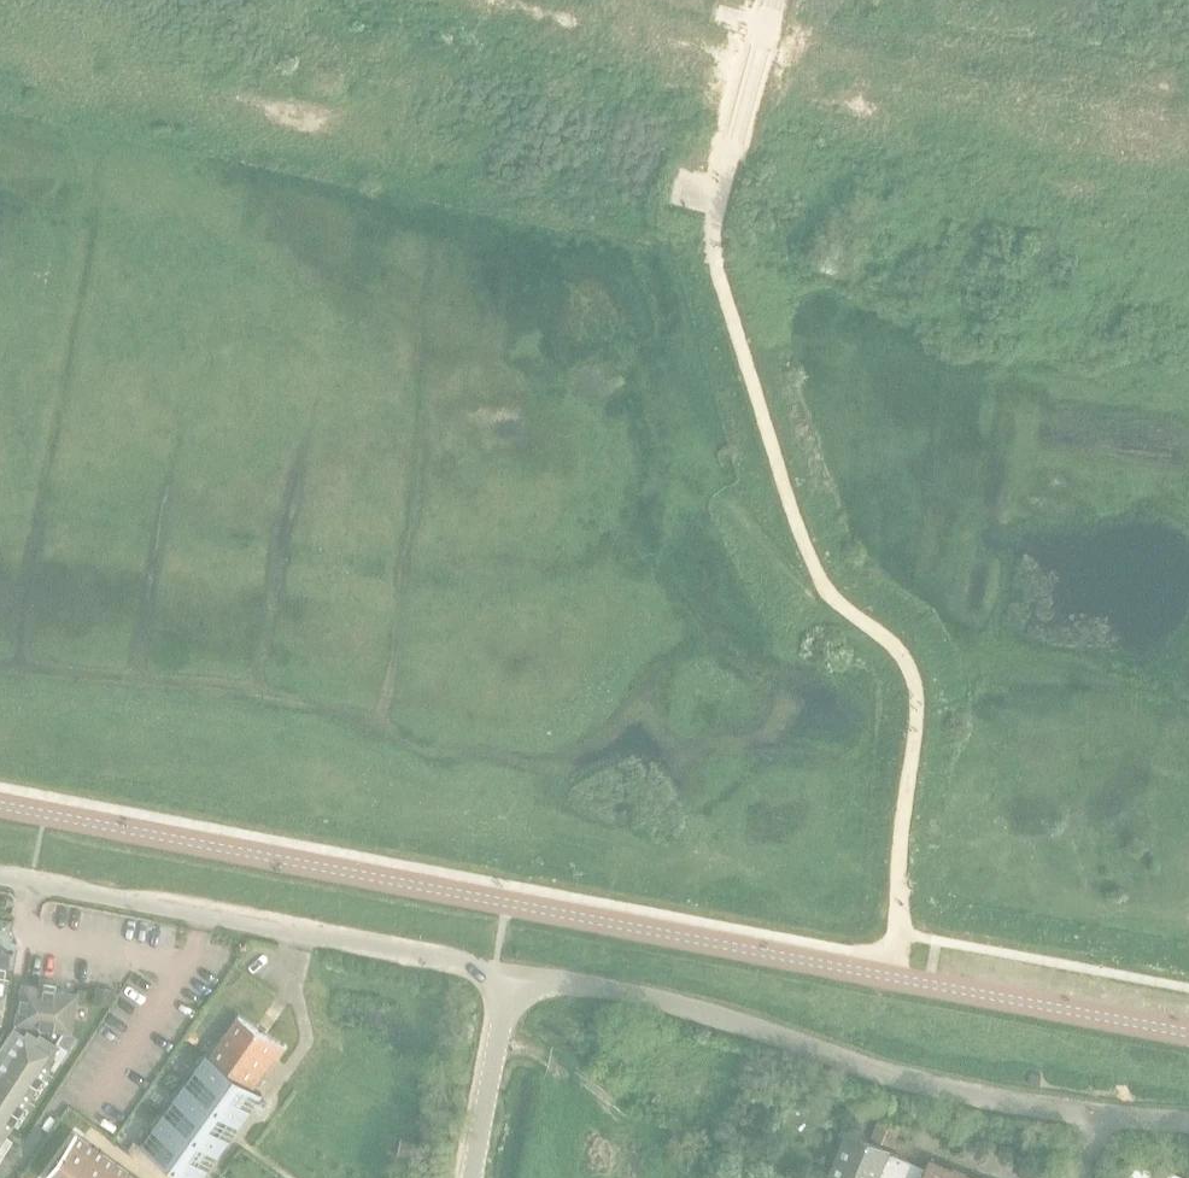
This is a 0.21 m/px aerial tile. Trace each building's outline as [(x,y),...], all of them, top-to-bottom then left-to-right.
[(0,920),(0,935),(6,936),(9,922),(0,920)] [(7,979),(4,978),(4,976),(6,976),(10,952),(0,950),(0,1018),(7,979)] [(12,1138),(5,1135),(62,1030),(70,1031),(78,991),(21,981),(13,1024),(0,1045),(0,1157),(12,1138)] [(246,1082),(258,1065),(264,1070),(269,1062),(272,1064),(276,1058),(286,1044),(240,1013),(209,1056),(204,1052),(138,1144),(186,1177),(200,1177),(261,1093),(246,1082)] [(924,1166),(887,1152),(887,1148),(846,1131),(826,1177),(919,1177),(924,1166)] [(95,1147),(74,1132),(41,1177),(73,1177),(95,1147)] [(411,1156),(414,1143),(399,1140),(396,1153),(411,1156)] [(115,1161),(95,1147),(73,1177),(103,1177),(115,1161)] [(1133,1155),(1123,1177),(1186,1177),(1133,1155)] [(926,1159),(924,1166),(919,1177),(974,1177),(926,1159)] [(136,1177),(115,1161),(103,1177),(135,1177),(136,1177)]
